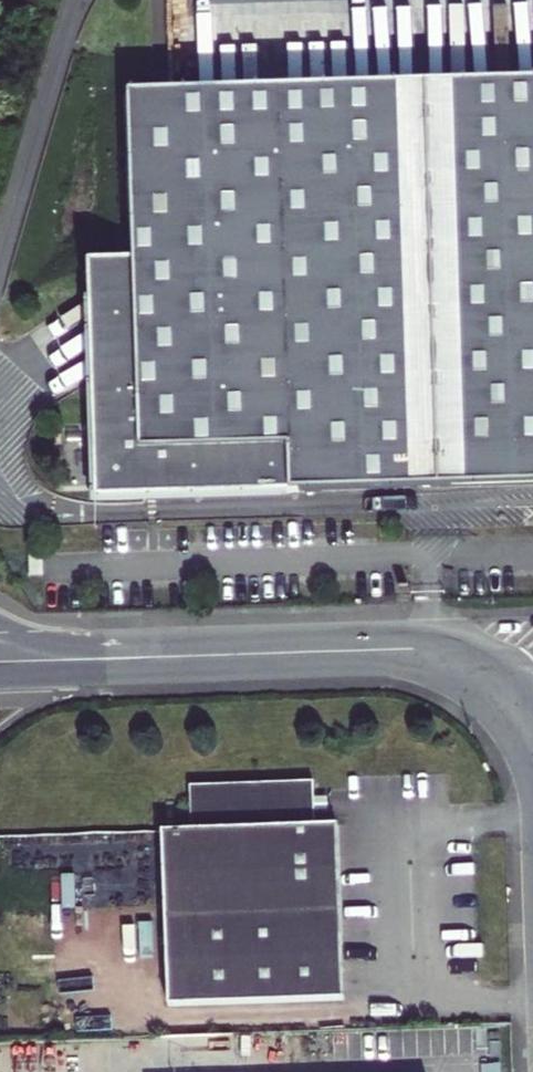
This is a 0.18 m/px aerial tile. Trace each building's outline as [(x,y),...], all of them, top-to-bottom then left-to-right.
[(128,97),(133,260),(86,261),(92,489),(532,476),(532,85),(128,97)] [(162,832),(169,1007),(344,1001),(338,827),(315,827),(314,782),(191,787),(192,832),(162,832)]
